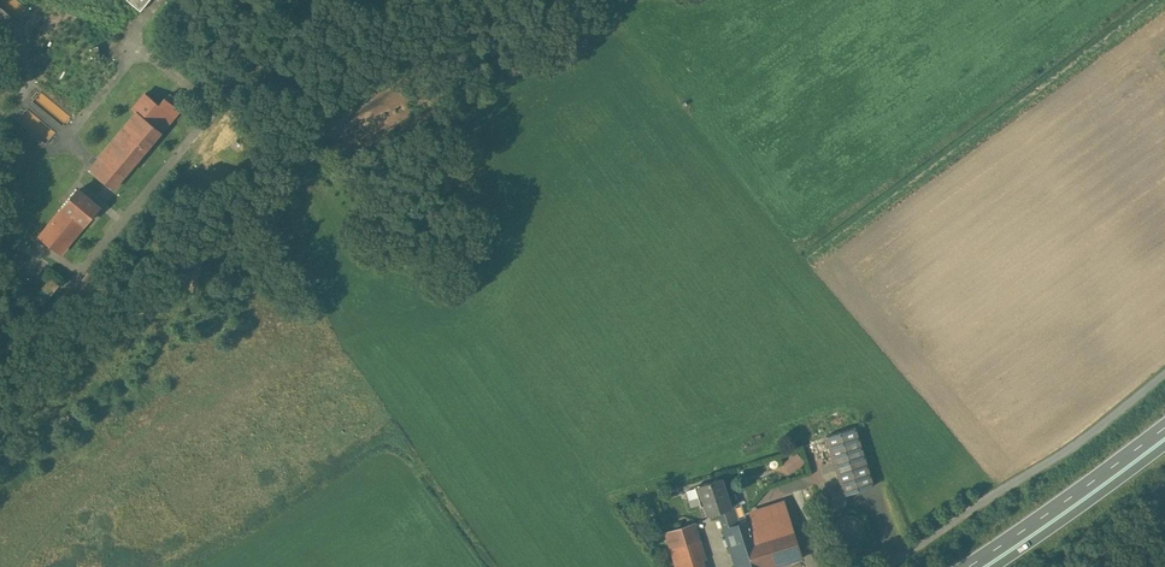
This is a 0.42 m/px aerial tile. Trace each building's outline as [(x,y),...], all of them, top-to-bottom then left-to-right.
[(140,11),(149,0),(127,0),(140,11)] [(302,78),(297,74),(293,79),(298,83),(302,78)] [(164,97),(159,104),(145,93),(132,108),(137,112),(137,111),(161,131),(179,110),(164,97)] [(98,157),(89,168),(90,168),(113,187),(113,188),(114,188),(161,131),(137,111),(137,112),(98,157)] [(204,172),(199,178),(204,182),(209,176),(204,172)] [(78,189),(39,235),(60,252),(98,206),(78,189)] [(136,257),(132,252),(126,259),(131,263),(136,257)] [(52,263),(46,257),(43,260),(49,265),(52,263)] [(101,281),(89,271),(82,279),(95,289),(101,281)] [(60,284),(51,277),(42,288),(51,295),(60,284)] [(120,282),(115,277),(110,283),(115,287),(120,282)] [(99,295),(86,284),(76,294),(91,306),(99,295)] [(854,427),(825,437),(844,495),(873,486),(854,427)] [(796,454),(789,460),(795,468),(802,462),(796,454)] [(721,479),(695,487),(699,498),(702,497),(708,515),(718,512),(730,508),(728,500),(727,499),(721,479)] [(738,523),(730,499),(728,500),(730,508),(718,512),(723,529),(724,529),(724,528),(738,523)] [(849,515),(846,515),(843,516),(841,517),(839,518),(838,520),(836,522),(835,525),(834,527),(834,528),(834,531),(834,533),(835,534),(836,537),(837,539),(838,540),(839,541),(841,543),(843,544),(847,545),(850,545),(852,545),(854,544),(856,543),(857,542),(859,541),(860,540),(862,537),(863,535),(864,533),(864,532),(864,529),(864,527),(863,525),(862,522),(859,519),(858,518),(856,517),(854,516),(852,515),(849,515)] [(724,528),(724,529),(737,566),(767,566),(757,537),(751,519),(738,523),(724,528)] [(694,523),(665,532),(670,548),(699,539),(694,523)] [(757,537),(767,566),(773,566),(802,558),(792,526),(757,537)] [(670,548),(676,566),(704,566),(702,560),(705,559),(699,539),(670,548)]
